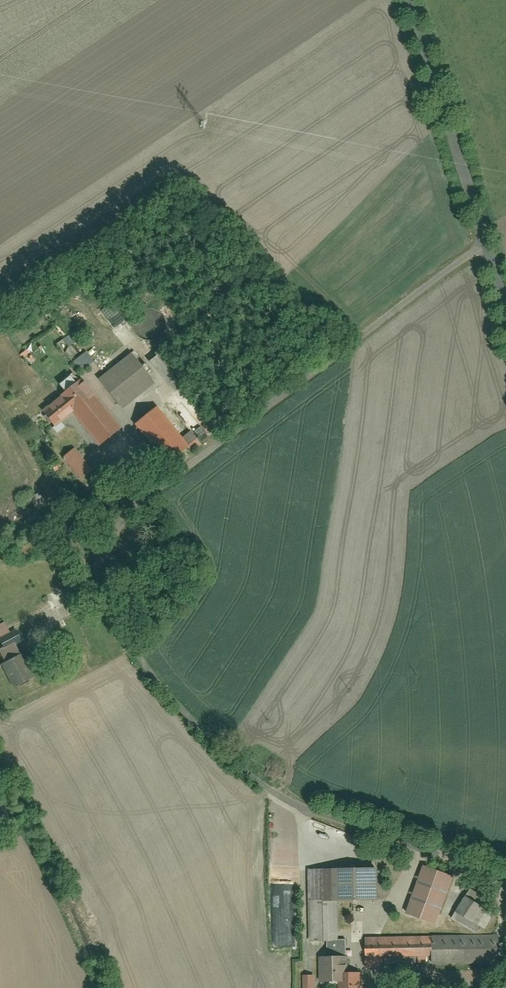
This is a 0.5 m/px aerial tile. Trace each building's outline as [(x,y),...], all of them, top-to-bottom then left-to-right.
[(71,347),(82,339),(75,331),(65,339),(71,347)] [(153,361),(172,384),(183,376),(175,366),(180,361),(170,347),(153,361)] [(83,371),(96,361),(88,351),(75,361),(83,371)] [(155,383),(132,354),(98,380),(121,409),(155,383)] [(121,429),(81,378),(39,412),(53,429),(72,414),(98,447),(121,429)] [(180,439),(157,411),(137,428),(170,469),(202,444),(191,430),(180,439)] [(94,470),(75,448),(62,460),(81,482),(94,470)] [(11,629),(7,621),(0,624),(0,634),(11,629)] [(3,643),(23,635),(20,627),(0,635),(3,643)] [(0,648),(0,657),(15,690),(36,681),(24,654),(19,656),(13,642),(0,648)] [(454,875),(422,863),(404,912),(436,924),(454,875)] [(375,865),(307,867),(309,939),(326,939),(339,938),(337,899),(376,898),(375,865)] [(496,911),(464,893),(450,918),(475,933),(479,925),(486,929),(496,911)] [(497,963),(497,934),(430,935),(430,963),(497,963)] [(430,963),(430,935),(364,935),(365,967),(380,967),(380,963),(430,963)] [(326,939),(327,955),(346,954),(345,938),(339,938),(326,939)] [(318,956),(319,980),(337,979),(338,987),(362,987),(361,970),(348,970),(347,954),(346,954),(327,955),(318,956)] [(302,974),(302,987),(314,987),(313,974),(302,974)]
